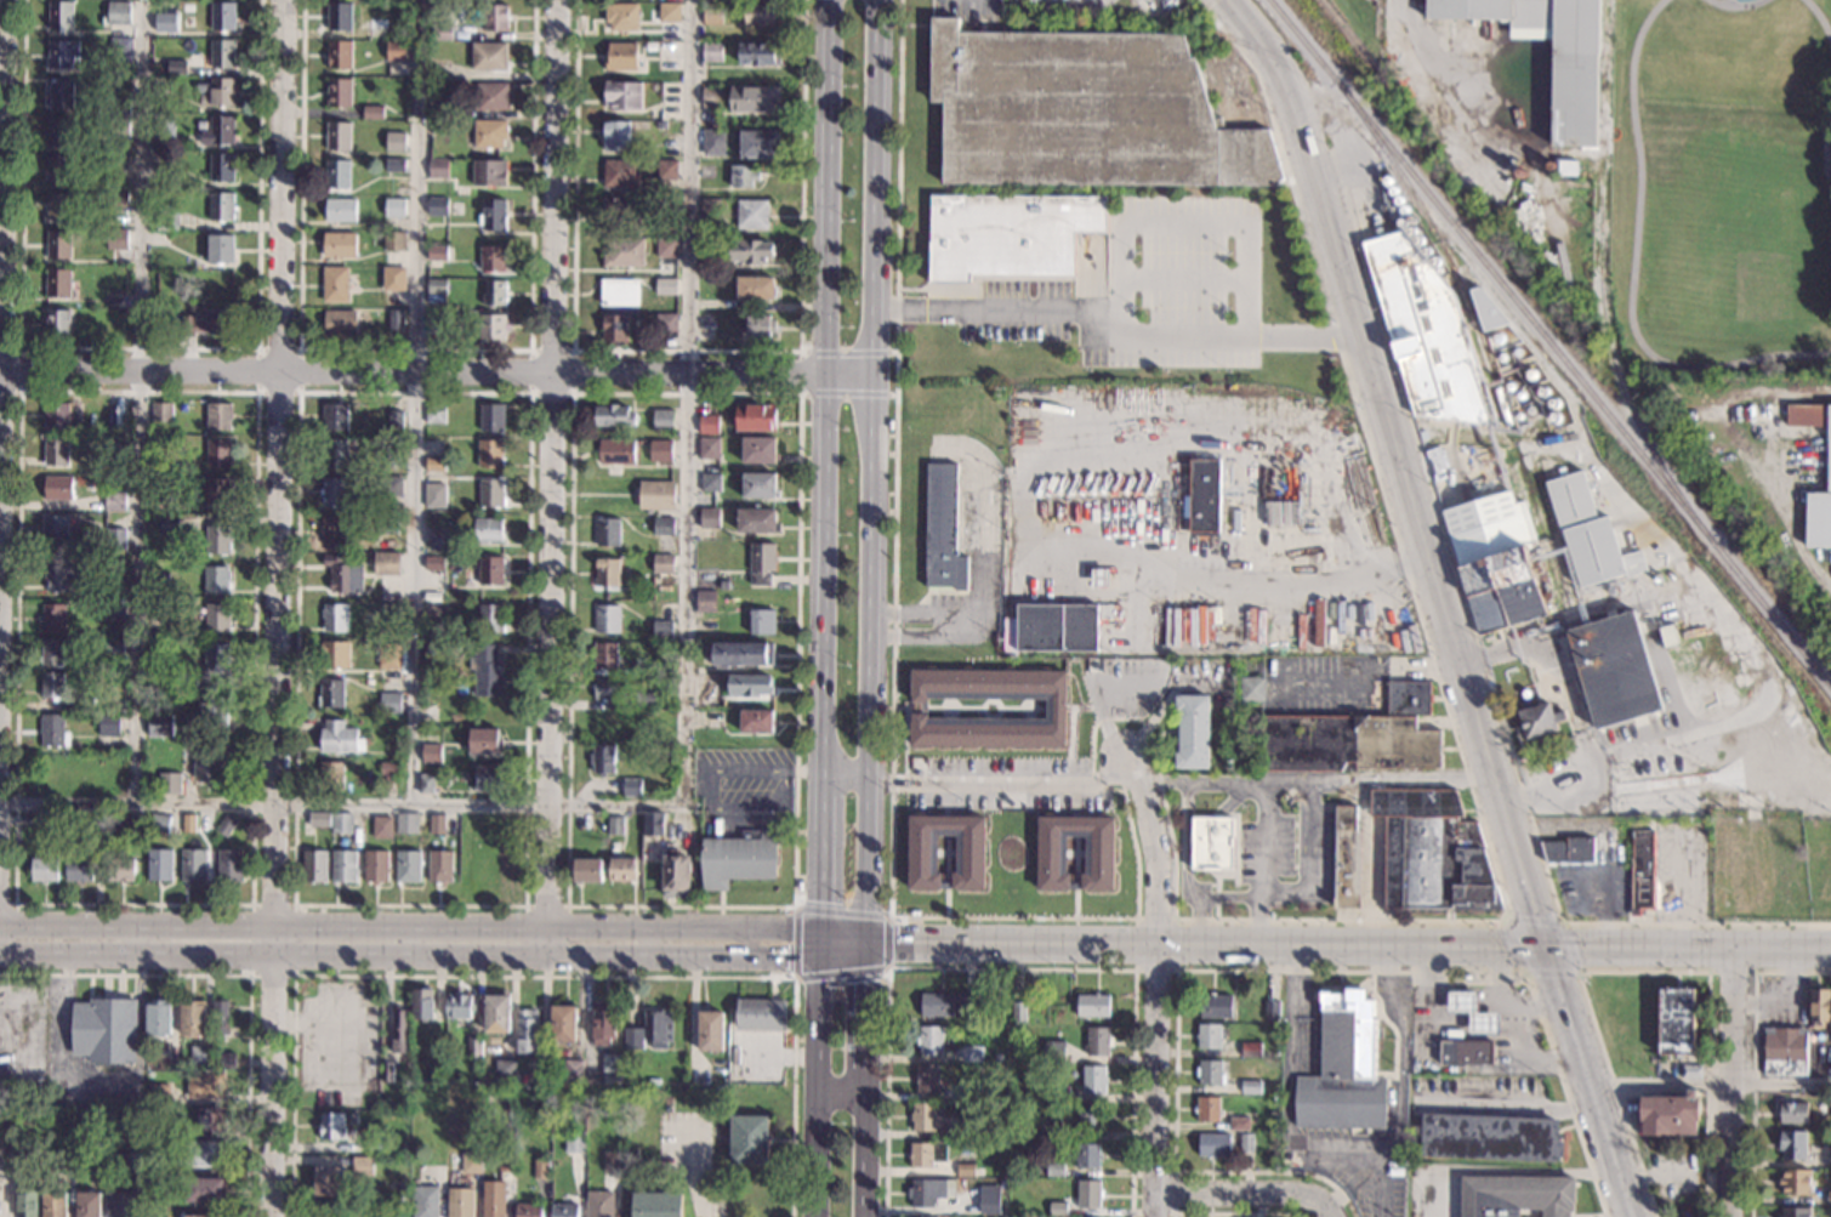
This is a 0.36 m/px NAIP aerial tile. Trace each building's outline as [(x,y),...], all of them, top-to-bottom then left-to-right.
[(1427,19),(1427,0),(1598,0),(1597,146),(1552,146),(1552,29),(1508,29),(1508,19),(1427,19)] [(72,29),(49,29),(50,1),(72,1),(72,29)] [(130,24),(108,24),(108,2),(130,2),(130,24)] [(352,4),(351,30),(329,30),(329,2),(352,4)] [(681,22),(659,22),(659,2),(681,2),(681,22)] [(234,30),(211,30),(211,4),(235,4),(234,30)] [(638,32),(610,30),(610,22),(605,22),(605,4),(638,4),(638,32)] [(777,24),(746,24),(746,22),(739,22),(739,13),(746,13),(746,4),(777,4),(777,24)] [(722,24),(703,25),(703,5),(722,5),(722,24)] [(507,30),(485,29),(485,7),(507,8),(507,30)] [(175,32),(155,32),(155,13),(176,13),(175,32)] [(960,32),(1158,33),(1184,35),(1190,57),(1195,56),(1212,118),(1219,116),(1224,129),(1269,130),(1284,177),(1275,186),(943,183),(943,102),(931,102),(931,17),(960,17),(960,32)] [(386,19),(385,38),(368,38),(368,19),(386,19)] [(454,25),(454,40),(432,39),(433,24),(454,25)] [(131,59),(110,59),(110,39),(131,39),(131,59)] [(79,53),(72,53),(72,69),(47,68),(49,40),(79,40),(79,53)] [(233,67),(210,67),(210,40),(233,40),(233,67)] [(351,68),(328,68),(328,41),(352,41),(351,68)] [(405,61),(388,61),(388,41),(406,41),(405,61)] [(722,62),(703,62),(701,41),(722,41),(722,62)] [(506,70),(473,69),(473,42),(506,44),(506,70)] [(637,70),(604,70),(605,57),(609,57),(609,42),(637,42),(637,70)] [(777,63),(766,64),(766,67),(751,67),(751,64),(739,64),(739,42),(777,42),(777,63)] [(186,74),(167,74),(169,61),(186,61),(186,74)] [(451,63),(450,78),(431,76),(431,63),(451,63)] [(234,106),(200,104),(200,76),(216,78),(234,78),(234,106)] [(352,79),(351,107),(326,106),(328,79),(352,79)] [(74,81),(73,109),(49,108),(50,95),(47,95),(47,87),(49,87),(50,80),(74,81)] [(642,81),(642,110),(609,110),(609,108),(604,108),(604,81),(642,81)] [(508,109),(477,109),(477,83),(508,83),(508,109)] [(129,93),(112,93),(112,84),(129,84),(129,93)] [(781,102),(773,102),(773,113),(730,113),(730,85),(781,85),(781,102)] [(723,108),(703,108),(703,86),(723,86),(723,108)] [(129,113),(110,113),(110,102),(129,101),(129,113)] [(459,104),(459,118),(440,116),(440,104),(459,104)] [(383,107),(382,119),(363,119),(364,106),(383,107)] [(234,144),(200,144),(200,131),(209,131),(209,130),(198,130),(198,121),(210,121),(210,116),(234,116),(234,144)] [(110,118),(130,119),(129,136),(109,135),(110,118)] [(70,146),(47,146),(47,120),(70,120),(70,146)] [(507,138),(502,138),(502,147),(474,147),(474,120),(507,120),(507,138)] [(630,121),(630,146),(620,146),(620,152),(603,152),(603,135),(601,135),(601,127),(604,127),(604,120),(630,121)] [(351,124),(349,150),(326,149),(326,123),(351,124)] [(723,155),(703,155),(703,130),(724,130),(723,155)] [(779,158),(741,158),(741,131),(779,131),(779,158)] [(404,150),(387,150),(387,133),(405,133),(404,150)] [(233,181),(210,181),(210,154),(233,154),(233,181)] [(72,155),(70,174),(78,174),(78,183),(46,182),(47,155),(72,155)] [(127,157),(127,170),(109,169),(109,155),(127,157)] [(448,159),(448,177),(431,177),(428,177),(430,158),(448,159)] [(349,160),(348,188),(326,187),(328,159),(349,160)] [(404,159),(404,171),(386,171),(386,159),(404,159)] [(507,160),(506,186),(473,184),(474,159),(507,160)] [(637,187),(603,187),(603,159),(638,160),(637,187)] [(677,180),(656,180),(658,159),(678,160),(677,180)] [(1577,175),(1558,175),(1558,160),(1577,160),(1577,175)] [(754,171),(760,171),(760,181),(754,181),(752,187),(730,187),(730,164),(754,165),(754,171)] [(126,205),(106,205),(106,192),(126,192),(126,205)] [(72,220),(46,220),(46,206),(47,206),(49,193),(72,193),(72,220)] [(233,221),(209,221),(209,194),(233,193),(233,221)] [(1107,233),(1074,233),(1073,277),(969,275),(969,284),(929,284),(929,195),(1107,198),(1107,214),(1107,233)] [(449,198),(448,216),(430,215),(430,197),(449,198)] [(357,199),(356,222),(325,221),(326,198),(357,199)] [(639,228),(608,228),(608,220),(603,220),(603,198),(639,198),(639,228)] [(701,218),(716,217),(716,198),(700,199),(701,218)] [(404,217),(385,217),(385,199),(404,199),(404,217)] [(506,231),(484,231),(484,199),(506,199),(506,231)] [(768,228),(738,229),(738,200),(768,200),(768,228)] [(678,235),(656,234),(656,215),(678,215),(678,235)] [(126,249),(106,249),(107,229),(126,229),(126,249)] [(70,258),(46,257),(46,231),(70,231),(70,258)] [(1454,294),(1499,426),(1414,416),(1360,243),(1401,231),(1454,294)] [(356,233),(354,258),(337,257),(337,260),(332,260),(332,257),(323,257),(324,232),(356,233)] [(405,232),(405,250),(386,250),(385,250),(385,232),(405,232)] [(234,235),(233,263),(209,262),(210,235),(234,235)] [(643,267),(603,267),(603,254),(607,254),(607,237),(643,238),(643,267)] [(676,257),(656,257),(656,237),(676,237),(676,257)] [(762,241),(774,241),(774,258),(767,258),(767,262),(762,262),(762,265),(746,265),(746,261),(732,261),(732,240),(762,240),(762,241)] [(447,246),(447,260),(428,260),(430,246),(447,246)] [(506,269),(482,271),(482,248),(506,246),(506,269)] [(347,302),(323,302),(324,267),(347,267),(347,302)] [(405,291),(383,290),(383,267),(405,268),(405,291)] [(70,281),(75,281),(75,292),(69,292),(69,296),(45,296),(46,269),(70,271),(70,281)] [(232,273),(231,300),(209,298),(209,273),(232,273)] [(775,300),(738,298),(739,277),(775,277),(775,300)] [(677,295),(655,295),(655,278),(677,278),(677,295)] [(172,279),(171,301),(152,301),(153,279),(172,279)] [(443,294),(428,292),(428,279),(443,279),(443,294)] [(638,306),(601,305),(601,279),(639,279),(638,306)] [(506,305),(485,305),(485,281),(506,281),(506,305)] [(1470,290),(1485,332),(1503,325),(1487,283),(1470,290)] [(1477,323),(1473,294),(1460,296),(1464,324),(1477,323)] [(229,334),(217,332),(217,335),(195,334),(195,336),(181,336),(181,315),(197,317),(197,320),(204,320),(204,309),(229,309),(229,334)] [(404,311),(403,329),(388,328),(389,309),(404,311)] [(69,311),(68,337),(45,337),(46,311),(69,311)] [(356,335),(324,335),(325,311),(356,311),(356,335)] [(445,332),(427,332),(427,313),(447,313),(445,332)] [(676,334),(655,334),(655,313),(676,313),(676,334)] [(505,339),(481,339),(481,314),(505,314),(505,339)] [(627,341),(602,341),(603,314),(627,315),(627,341)] [(771,315),(771,319),(777,319),(775,332),(771,332),(771,337),(746,336),(746,331),(739,331),(739,323),(747,323),(747,314),(771,315)] [(80,403),(80,421),(67,420),(67,430),(44,428),(44,402),(80,403)] [(125,422),(106,422),(106,403),(125,403),(125,422)] [(171,421),(152,421),(152,404),(171,403),(171,421)] [(231,430),(206,430),(206,403),(212,403),(232,404),(231,430)] [(348,404),(347,430),(324,428),(325,404),(348,404)] [(504,431),(481,431),(482,404),(505,404),(504,431)] [(777,432),(737,431),(737,404),(777,404),(777,432)] [(1787,404),(1830,405),(1830,549),(1804,548),(1806,491),(1826,493),(1827,438),(1826,438),(1826,428),(1786,427),(1787,404)] [(445,406),(445,423),(425,423),(426,405),(445,406)] [(630,406),(630,413),(633,413),(633,427),(596,426),(596,405),(630,406)] [(671,410),(671,431),(654,430),(654,410),(671,410)] [(404,413),(403,430),(388,430),(388,411),(404,413)] [(718,432),(700,433),(699,415),(717,415),(718,432)] [(127,437),(126,455),(106,454),(107,436),(127,437)] [(775,464),(743,462),(744,437),(775,437),(775,464)] [(231,439),(229,466),(206,465),(206,438),(231,439)] [(718,457),(699,457),(699,438),(701,438),(718,438),(718,457)] [(67,466),(44,466),(44,439),(67,439),(67,466)] [(170,453),(152,453),(152,439),(169,439),(170,453)] [(633,465),(601,464),(601,439),(633,439),(633,465)] [(502,445),(504,445),(504,455),(502,455),(502,467),(478,467),(479,440),(502,442),(502,445)] [(671,440),(671,461),(650,461),(652,440),(671,440)] [(346,466),(324,466),(325,442),(346,442),(346,466)] [(403,445),(402,466),(382,466),(383,444),(403,445)] [(444,460),(444,471),(426,471),(426,459),(444,460)] [(1219,536),(1189,536),(1189,518),(1183,518),(1183,495),(1189,495),(1189,459),(1221,459),(1219,536)] [(956,556),(967,556),(967,590),(955,590),(955,587),(925,587),(926,462),(956,464),(956,556)] [(1597,517),(1608,513),(1620,555),(1640,547),(1648,571),(1580,592),(1562,530),(1559,531),(1543,480),(1582,468),(1597,517)] [(775,497),(744,497),(744,473),(775,473),(775,497)] [(720,491),(701,490),(701,474),(720,474),(720,491)] [(72,500),(44,499),(44,476),(72,477),(72,500)] [(402,495),(381,495),(381,477),(402,477),(402,495)] [(228,479),(228,505),(204,505),(205,478),(228,479)] [(346,506),(323,506),(324,478),(346,478),(346,506)] [(504,496),(506,496),(506,506),(481,506),(481,480),(504,480),(504,496)] [(673,510),(639,508),(639,480),(673,482),(673,510)] [(445,507),(425,507),(426,484),(445,484),(445,507)] [(124,511),(104,511),(104,493),(125,493),(124,511)] [(169,496),(169,508),(149,508),(150,495),(169,496)] [(1549,581),(1540,584),(1549,616),(1478,636),(1449,533),(1514,514),(1512,502),(1526,497),(1549,581)] [(720,507),(718,529),(699,528),(700,507),(720,507)] [(775,533),(738,531),(738,510),(775,510),(775,533)] [(177,517),(177,534),(160,534),(160,516),(177,517)] [(78,533),(67,533),(67,544),(40,544),(40,533),(44,533),(44,517),(78,517),(78,533)] [(673,517),(673,535),(654,534),(655,517),(673,517)] [(347,545),(323,545),(323,518),(347,518),(347,545)] [(504,529),(507,529),(507,541),(476,541),(476,519),(504,519),(504,529)] [(619,546),(596,545),(597,519),(620,519),(619,546)] [(397,533),(379,533),(379,521),(397,522),(397,533)] [(233,527),(232,541),(231,541),(229,555),(206,553),(206,527),(233,527)] [(124,548),(107,548),(107,529),(125,529),(124,548)] [(449,550),(428,550),(428,531),(449,531),(449,550)] [(774,570),(750,570),(750,545),(774,545),(774,570)] [(398,575),(375,575),(375,552),(399,553),(398,575)] [(61,564),(72,565),(70,592),(49,591),(49,579),(42,579),(42,555),(61,555),(61,564)] [(341,565),(353,565),(354,592),(330,592),(330,565),(324,565),(324,556),(341,555),(341,565)] [(673,555),(673,574),(653,573),(654,555),(673,555)] [(443,569),(426,569),(426,556),(443,556),(443,569)] [(504,558),(504,584),(481,584),(482,558),(504,558)] [(620,586),(597,586),(597,559),(620,559),(620,586)] [(228,567),(228,571),(229,571),(229,580),(228,580),(228,582),(231,582),(229,593),(204,593),(205,567),(228,567)] [(1109,586),(1091,586),(1091,568),(1109,568),(1109,586)] [(771,573),(771,586),(750,585),(750,573),(771,573)] [(167,586),(149,586),(149,574),(167,574),(167,586)] [(729,581),(728,588),(720,588),(721,580),(729,581)] [(713,613),(696,612),(696,590),(715,591),(713,613)] [(124,621),(103,620),(103,601),(125,602),(124,621)] [(66,604),(64,631),(41,631),(41,603),(66,604)] [(1097,652),(1016,650),(1017,603),(1098,604),(1097,652)] [(166,616),(149,616),(149,604),(166,604),(166,616)] [(228,630),(206,630),(206,604),(229,604),(228,630)] [(347,631),(323,631),(323,604),(347,604),(347,631)] [(399,605),(398,619),(380,618),(381,604),(399,605)] [(620,605),(619,632),(593,632),(595,604),(620,605)] [(502,607),(502,632),(479,631),(481,605),(502,607)] [(775,610),(774,633),(750,633),(751,610),(775,610)] [(1018,618),(1004,618),(1003,652),(1017,653),(1018,618)] [(671,639),(653,639),(654,621),(672,621),(671,639)] [(1678,643),(1664,648),(1657,627),(1672,622),(1678,643)] [(1628,639),(1642,636),(1668,722),(1633,733),(1608,649),(1609,648),(1604,631),(1625,625),(1628,639)] [(63,641),(62,665),(40,664),(41,639),(63,641)] [(121,641),(121,653),(104,653),(104,641),(121,641)] [(348,667),(322,667),(322,642),(348,642),(348,667)] [(433,655),(423,655),(423,642),(433,642),(433,655)] [(228,644),(228,656),(232,656),(231,671),(205,671),(206,643),(228,644)] [(615,666),(593,666),(593,643),(616,644),(615,666)] [(766,665),(713,665),(713,643),(766,643),(766,665)] [(399,644),(398,669),(379,669),(379,644),(399,644)] [(459,644),(457,653),(449,652),(450,644),(459,644)] [(497,646),(496,662),(501,662),(500,695),(474,695),(474,669),(468,669),(468,656),(474,656),(474,644),(497,646)] [(648,673),(631,673),(631,661),(648,662),(648,673)] [(1065,746),(910,745),(911,669),(1065,671),(1065,746)] [(62,698),(41,698),(41,673),(62,673),(62,698)] [(195,687),(177,687),(177,673),(197,675),(195,687)] [(772,694),(760,694),(760,698),(744,698),(744,694),(729,694),(729,676),(772,675),(772,694)] [(155,688),(147,689),(146,678),(154,677),(155,688)] [(624,677),(624,699),(595,699),(596,677),(624,677)] [(1264,701),(1241,700),(1241,677),(1264,677),(1264,701)] [(343,681),(343,707),(320,706),(320,679),(343,681)] [(1429,715),(1388,715),(1388,681),(1429,681),(1429,715)] [(653,693),(653,706),(635,706),(636,692),(653,693)] [(399,713),(381,713),(381,694),(399,694),(399,713)] [(222,704),(227,704),(227,727),(214,727),(212,728),(204,728),(204,727),(200,727),(200,703),(204,703),(204,695),(223,695),(222,704)] [(1210,768),(1178,768),(1178,767),(1176,767),(1176,752),(1178,752),(1179,711),(1176,711),(1176,696),(1179,696),(1179,695),(1210,695),(1210,768)] [(92,699),(92,712),(74,711),(75,698),(92,699)] [(1558,730),(1526,740),(1518,711),(1549,700),(1558,730)] [(624,711),(622,733),(593,733),(595,710),(624,711)] [(772,730),(740,730),(741,711),(772,711),(772,730)] [(119,715),(118,737),(98,735),(99,713),(119,715)] [(63,732),(68,732),(68,746),(40,745),(40,734),(39,734),(39,715),(63,715),(63,732)] [(171,737),(148,737),(148,715),(171,716),(171,737)] [(1416,729),(1442,729),(1442,768),(1357,768),(1357,770),(1261,770),(1262,716),(1416,716),(1416,729)] [(343,729),(358,729),(358,739),(363,739),(363,752),(320,752),(319,728),(323,728),(323,720),(343,720),(343,729)] [(497,752),(471,752),(471,729),(497,729),(497,752)] [(650,729),(650,741),(632,741),(633,729),(650,729)] [(438,762),(422,762),(422,745),(438,745),(438,762)] [(614,773),(593,773),(592,745),(614,745),(614,773)] [(223,778),(194,778),(194,751),(223,752),(223,778)] [(398,775),(394,775),(394,780),(386,780),(386,775),(380,775),(381,762),(398,762),(398,775)] [(342,789),(320,789),(320,763),(342,763),(342,789)] [(501,789),(476,789),(476,766),(501,766),(501,789)] [(180,773),(180,794),(158,792),(159,773),(180,773)] [(433,775),(432,792),(419,792),(419,775),(433,775)] [(641,796),(624,796),(624,780),(624,779),(641,779),(641,796)] [(1465,817),(1457,817),(1457,821),(1475,821),(1502,904),(1467,904),(1467,905),(1454,905),(1454,909),(1384,909),(1384,815),(1370,815),(1371,787),(1455,789),(1465,817)] [(1355,830),(1361,830),(1359,908),(1334,908),(1336,803),(1357,804),(1355,830)] [(330,813),(329,828),(309,826),(309,812),(330,813)] [(169,815),(169,819),(171,819),(169,835),(148,831),(150,813),(169,815)] [(238,820),(226,837),(215,830),(227,813),(238,820)] [(352,814),(352,834),(330,832),(331,813),(352,814)] [(663,813),(663,836),(643,836),(643,813),(663,813)] [(195,815),(194,832),(181,832),(182,814),(195,815)] [(416,834),(396,834),(396,814),(417,814),(416,834)] [(444,815),(444,834),(430,834),(430,814),(444,815)] [(59,828),(42,829),(42,815),(59,815),(59,828)] [(517,835),(500,834),(500,815),(517,817),(517,835)] [(985,889),(953,889),(953,872),(956,872),(956,836),(937,835),(937,872),(940,872),(940,889),(909,888),(909,815),(986,817),(985,889)] [(1233,870),(1189,869),(1190,815),(1211,815),(1234,817),(1233,870)] [(392,817),(391,838),(371,837),(373,817),(392,817)] [(1115,891),(1082,891),(1082,874),(1086,874),(1086,836),(1067,836),(1067,874),(1070,874),(1070,891),(1037,889),(1039,817),(1115,818),(1115,891)] [(622,834),(609,834),(609,818),(610,818),(622,818),(622,834)] [(102,837),(85,837),(85,825),(102,825),(102,837)] [(1654,909),(1640,909),(1640,916),(1630,916),(1632,829),(1655,829),(1654,909)] [(774,878),(727,878),(727,891),(703,891),(704,838),(740,840),(741,831),(775,831),(774,878)] [(1594,864),(1547,864),(1540,840),(1540,836),(1547,836),(1547,840),(1566,840),(1566,836),(1594,836),(1594,864)] [(81,859),(90,859),(91,880),(67,881),(66,849),(80,849),(81,859)] [(171,881),(147,880),(148,849),(171,849),(171,881)] [(204,881),(181,880),(181,849),(204,849),(204,881)] [(241,874),(243,874),(243,881),(217,881),(217,849),(241,851),(241,874)] [(326,851),(325,882),(302,881),(302,851),(326,851)] [(357,852),(356,882),(337,882),(337,883),(331,883),(332,851),(357,852)] [(388,852),(387,882),(363,881),(365,851),(388,852)] [(421,852),(420,882),(396,881),(397,851),(421,852)] [(453,852),(451,882),(428,881),(428,851),(453,852)] [(678,855),(690,855),(690,891),(665,891),(665,851),(678,851),(678,855)] [(476,854),(476,859),(488,859),(488,881),(471,880),(471,854),(476,854)] [(518,882),(499,882),(500,855),(519,857),(518,882)] [(56,881),(32,881),(32,858),(56,858),(56,881)] [(135,858),(133,882),(107,881),(108,858),(135,858)] [(602,881),(574,881),(574,859),(602,859),(602,881)] [(635,880),(610,880),(610,859),(635,859),(635,880)] [(1830,1022),(1823,1022),(1823,1029),(1809,1029),(1809,1023),(1808,1023),(1808,985),(1830,985),(1830,1022)] [(1366,1000),(1374,1000),(1374,1019),(1376,1019),(1376,1077),(1386,1077),(1386,1127),(1295,1127),(1295,1076),(1320,1076),(1320,1002),(1319,1002),(1319,991),(1330,991),(1330,994),(1344,994),(1344,988),(1366,988),(1366,1000)] [(1694,1056),(1657,1056),(1657,988),(1694,989),(1694,1056)] [(433,1018),(411,1018),(411,989),(433,990),(433,1018)] [(976,1011),(951,1011),(951,1016),(920,1016),(920,994),(961,994),(961,991),(976,991),(976,1011)] [(1478,1012),(1500,1012),(1500,1035),(1467,1035),(1467,1014),(1448,1013),(1448,991),(1478,991),(1478,1012)] [(461,995),(470,995),(471,1018),(447,1018),(447,994),(455,994),(455,993),(461,993),(461,995)] [(1215,995),(1232,995),(1232,1018),(1200,1018),(1200,995),(1209,995),(1209,993),(1215,993),(1215,995)] [(1109,1017),(1077,1017),(1077,994),(1109,994),(1109,1017)] [(510,996),(510,1033),(485,1033),(485,996),(510,996)] [(135,1063),(87,1063),(87,1054),(72,1054),(72,1002),(89,1003),(89,999),(135,1000),(135,1063)] [(786,1001),(785,1030),(737,1028),(738,999),(786,1001)] [(170,1034),(146,1034),(146,1001),(170,1001),(170,1034)] [(227,1034),(212,1034),(212,1001),(228,1001),(227,1034)] [(1279,1020),(1263,1020),(1263,1001),(1266,1001),(1279,1001),(1279,1020)] [(204,1035),(181,1035),(181,1002),(204,1002),(204,1035)] [(1025,1022),(1012,1022),(1012,1002),(1025,1002),(1025,1022)] [(612,1006),(610,1011),(614,1011),(613,1040),(592,1039),(593,1010),(598,1011),(598,1005),(612,1006)] [(576,1007),(575,1042),(551,1041),(552,1006),(576,1007)] [(536,1052),(517,1052),(518,1010),(538,1011),(536,1052)] [(406,1053),(389,1053),(389,1037),(392,1037),(392,1011),(408,1011),(406,1053)] [(672,1041),(666,1041),(666,1048),(650,1048),(650,1040),(646,1040),(646,1012),(673,1012),(672,1041)] [(723,1051),(698,1051),(699,1012),(724,1012),(723,1051)] [(1221,1048),(1198,1048),(1198,1039),(1196,1039),(1196,1034),(1198,1034),(1198,1023),(1221,1023),(1221,1048)] [(942,1054),(920,1054),(920,1045),(916,1045),(916,1037),(920,1037),(920,1027),(942,1027),(942,1054)] [(1109,1036),(1113,1036),(1113,1047),(1109,1047),(1109,1054),(1087,1054),(1087,1028),(1109,1028),(1109,1036)] [(643,1048),(624,1048),(625,1029),(630,1029),(643,1029),(643,1048)] [(1807,1075),(1763,1074),(1763,1029),(1807,1029),(1807,1075)] [(482,1056),(467,1056),(467,1039),(481,1039),(482,1056)] [(1492,1065),(1449,1065),(1449,1040),(1492,1040),(1492,1065)] [(1064,1063),(1045,1063),(1045,1041),(1064,1041),(1064,1063)] [(1261,1057),(1241,1057),(1241,1043),(1261,1043),(1261,1057)] [(210,1047),(210,1067),(191,1067),(191,1046),(210,1047)] [(982,1063),(961,1063),(961,1050),(962,1050),(982,1050),(982,1063)] [(234,1069),(215,1069),(214,1053),(233,1053),(234,1069)] [(620,1071),(602,1071),(602,1053),(620,1053),(620,1071)] [(582,1060),(581,1081),(563,1080),(564,1059),(582,1060)] [(514,1080),(495,1080),(495,1060),(514,1060),(514,1080)] [(1222,1075),(1224,1075),(1224,1086),(1199,1085),(1199,1077),(1196,1077),(1196,1067),(1199,1067),(1199,1060),(1222,1060),(1222,1075)] [(442,1063),(442,1080),(430,1080),(431,1063),(442,1063)] [(392,1064),(391,1081),(381,1081),(381,1064),(392,1064)] [(938,1092),(916,1092),(916,1064),(938,1064),(938,1092)] [(1105,1076),(1108,1076),(1108,1085),(1105,1085),(1105,1094),(1082,1094),(1082,1065),(1105,1065),(1105,1076)] [(1700,1079),(1681,1079),(1681,1065),(1700,1065),(1700,1079)] [(710,1088),(687,1087),(688,1067),(710,1068),(710,1088)] [(224,1098),(187,1098),(187,1071),(224,1073),(224,1098)] [(1261,1094),(1241,1094),(1241,1081),(1261,1081),(1261,1094)] [(1068,1086),(1068,1101),(1050,1101),(1050,1086),(1068,1086)] [(1698,1097),(1699,1097),(1699,1121),(1696,1121),(1696,1134),(1672,1134),(1672,1136),(1642,1136),(1642,1121),(1639,1121),(1639,1096),(1688,1096),(1688,1090),(1698,1090),(1698,1097)] [(1219,1110),(1222,1110),(1222,1115),(1219,1115),(1219,1121),(1196,1121),(1196,1113),(1194,1113),(1194,1105),(1196,1105),(1196,1097),(1219,1097),(1219,1110)] [(1807,1124),(1778,1124),(1779,1102),(1807,1102),(1807,1124)] [(934,1115),(942,1115),(942,1127),(934,1127),(934,1132),(912,1131),(912,1121),(910,1121),(910,1113),(912,1113),(912,1103),(934,1103),(934,1115)] [(1101,1130),(1079,1130),(1079,1105),(1101,1105),(1101,1130)] [(224,1107),(223,1132),(211,1132),(211,1130),(199,1128),(199,1109),(211,1110),(211,1107),(224,1107)] [(1559,1119),(1558,1138),(1562,1138),(1562,1141),(1564,1141),(1563,1159),(1560,1159),(1560,1160),(1556,1160),(1556,1162),(1420,1155),(1422,1111),(1559,1119)] [(342,1127),(343,1127),(343,1139),(319,1139),(319,1114),(342,1114),(342,1127)] [(768,1165),(730,1164),(732,1115),(768,1116),(768,1165)] [(1052,1134),(1053,1118),(1040,1118),(1039,1134),(1052,1134)] [(1250,1131),(1229,1131),(1229,1118),(1250,1118),(1250,1131)] [(977,1139),(956,1139),(956,1120),(977,1120),(977,1139)] [(189,1136),(175,1136),(175,1125),(189,1125),(189,1136)] [(1806,1159),(1782,1159),(1782,1151),(1780,1151),(1780,1131),(1806,1131),(1806,1159)] [(585,1151),(565,1151),(565,1132),(586,1132),(585,1151)] [(1226,1134),(1230,1134),(1230,1155),(1199,1155),(1199,1133),(1218,1133),(1218,1132),(1226,1132),(1226,1134)] [(1253,1153),(1233,1153),(1233,1133),(1253,1133),(1253,1153)] [(223,1165),(187,1165),(187,1142),(223,1141),(223,1165)] [(946,1161),(932,1161),(932,1167),(909,1167),(909,1158),(908,1158),(908,1150),(909,1150),(909,1142),(946,1142),(946,1161)] [(1099,1154),(1101,1154),(1101,1159),(1099,1159),(1099,1168),(1075,1168),(1075,1143),(1099,1143),(1099,1154)] [(513,1151),(513,1171),(499,1171),(499,1151),(513,1151)] [(619,1173),(603,1172),(604,1151),(619,1151),(619,1173)] [(140,1153),(123,1154),(124,1172),(141,1171),(140,1153)] [(479,1172),(461,1172),(461,1153),(481,1153),(479,1172)] [(373,1158),(373,1176),(351,1176),(352,1156),(373,1158)] [(548,1178),(534,1178),(534,1160),(548,1160),(548,1178)] [(1065,1177),(1046,1177),(1046,1162),(1065,1162),(1065,1177)] [(974,1176),(956,1176),(956,1164),(973,1164),(974,1176)] [(984,1177),(976,1177),(976,1166),(984,1166),(984,1177)] [(339,1167),(339,1195),(313,1195),(313,1178),(315,1178),(315,1167),(339,1167)] [(1810,1194),(1781,1194),(1781,1187),(1778,1187),(1778,1177),(1781,1177),(1781,1170),(1810,1170),(1810,1194)] [(223,1202),(186,1204),(184,1177),(223,1177),(223,1202)] [(1568,1216),(1541,1216),(1542,1210),(1519,1210),(1519,1216),(1461,1216),(1461,1177),(1574,1177),(1574,1182),(1574,1211),(1568,1211),(1568,1216)] [(953,1198),(953,1199),(934,1199),(934,1207),(911,1207),(911,1199),(906,1199),(906,1188),(911,1188),(911,1179),(953,1179),(953,1198)] [(1101,1189),(1103,1189),(1103,1199),(1099,1199),(1099,1209),(1077,1209),(1077,1179),(1101,1179),(1101,1189)] [(506,1182),(505,1216),(481,1216),(482,1181),(506,1182)] [(999,1213),(1000,1185),(980,1185),(979,1213),(999,1213)] [(438,1187),(437,1216),(412,1216),(413,1187),(417,1187),(438,1187)] [(473,1189),(473,1216),(447,1216),(448,1188),(473,1189)] [(36,1190),(36,1216),(16,1216),(16,1190),(36,1190)] [(99,1193),(99,1216),(75,1216),(75,1192),(99,1193)] [(614,1192),(613,1216),(586,1216),(587,1192),(614,1192)] [(66,1193),(66,1216),(41,1216),(41,1193),(66,1193)] [(133,1193),(133,1216),(109,1216),(109,1193),(133,1193)] [(682,1193),(681,1216),(633,1216),(633,1193),(682,1193)] [(973,1215),(953,1215),(953,1199),(953,1198),(973,1198),(973,1215)] [(542,1202),(542,1216),(516,1216),(516,1202),(541,1202),(542,1202)] [(579,1204),(578,1216),(551,1216),(552,1202),(579,1204)] [(1068,1216),(1050,1216),(1050,1202),(1068,1202),(1068,1216)] [(405,1204),(405,1216),(385,1216),(386,1204),(405,1204)] [(370,1213),(370,1216),(345,1216),(345,1205),(364,1205),(364,1213),(370,1213)] [(1809,1207),(1809,1216),(1776,1216),(1776,1215),(1781,1215),(1781,1207),(1809,1207)]
